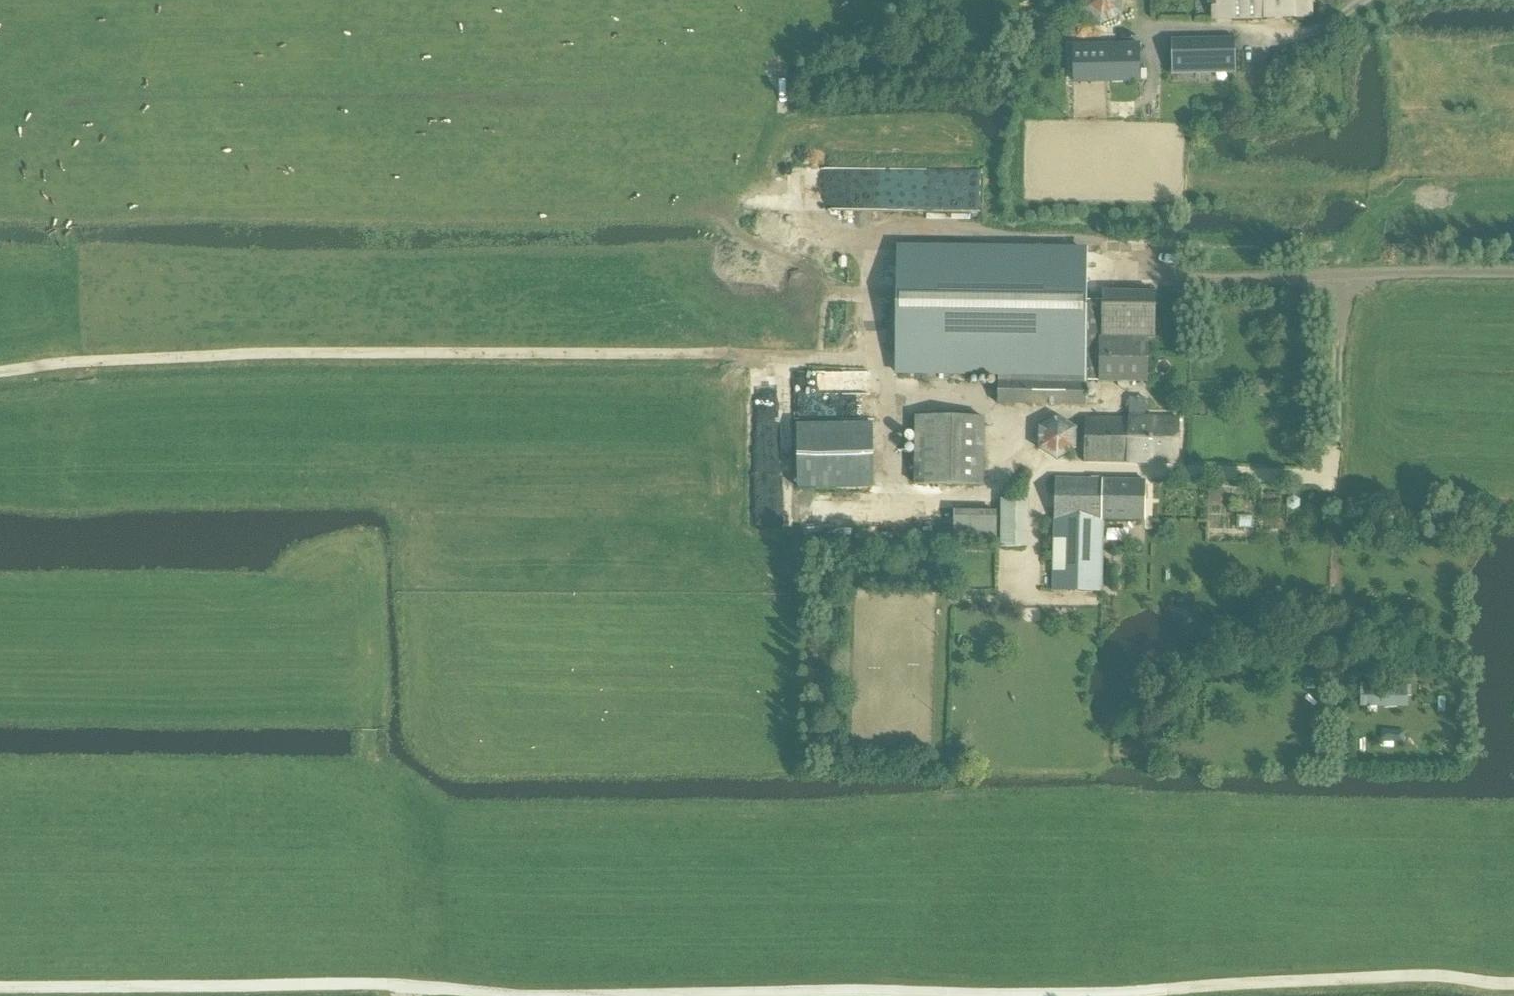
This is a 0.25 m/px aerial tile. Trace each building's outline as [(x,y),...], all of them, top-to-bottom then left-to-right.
[(1124,0),(1084,0),(1083,11),(1100,25),(1121,17),(1124,0)] [(1312,0),(1212,0),(1212,19),(1312,16),(1312,0)] [(1236,38),(1171,40),(1172,71),(1236,70),(1236,38)] [(1139,44),(1073,46),(1074,81),(1140,80),(1139,44)] [(897,311),(896,375),(999,376),(998,404),(1015,405),(1087,406),(1087,382),(1148,384),(1148,338),(1155,338),(1155,294),(1155,293),(1124,292),(1102,292),(1101,338),(1099,338),(1099,347),(1085,347),(1086,312),(1088,249),(897,246),(897,311)] [(1145,418),(1146,399),(1130,398),(1130,418),(1086,418),(1084,462),(1178,463),(1180,419),(1145,418)] [(1076,451),(1077,429),(1058,417),(1039,428),(1038,450),(1057,461),(1076,451)] [(1055,519),(1053,590),(1102,592),(1103,543),(1104,520),(1111,520),(1145,521),(1146,481),(1055,480),(1055,519)] [(1027,547),(1027,500),(1000,500),(1000,547),(1027,547)] [(1407,707),(1407,684),(1361,684),(1361,707),(1407,707)]
